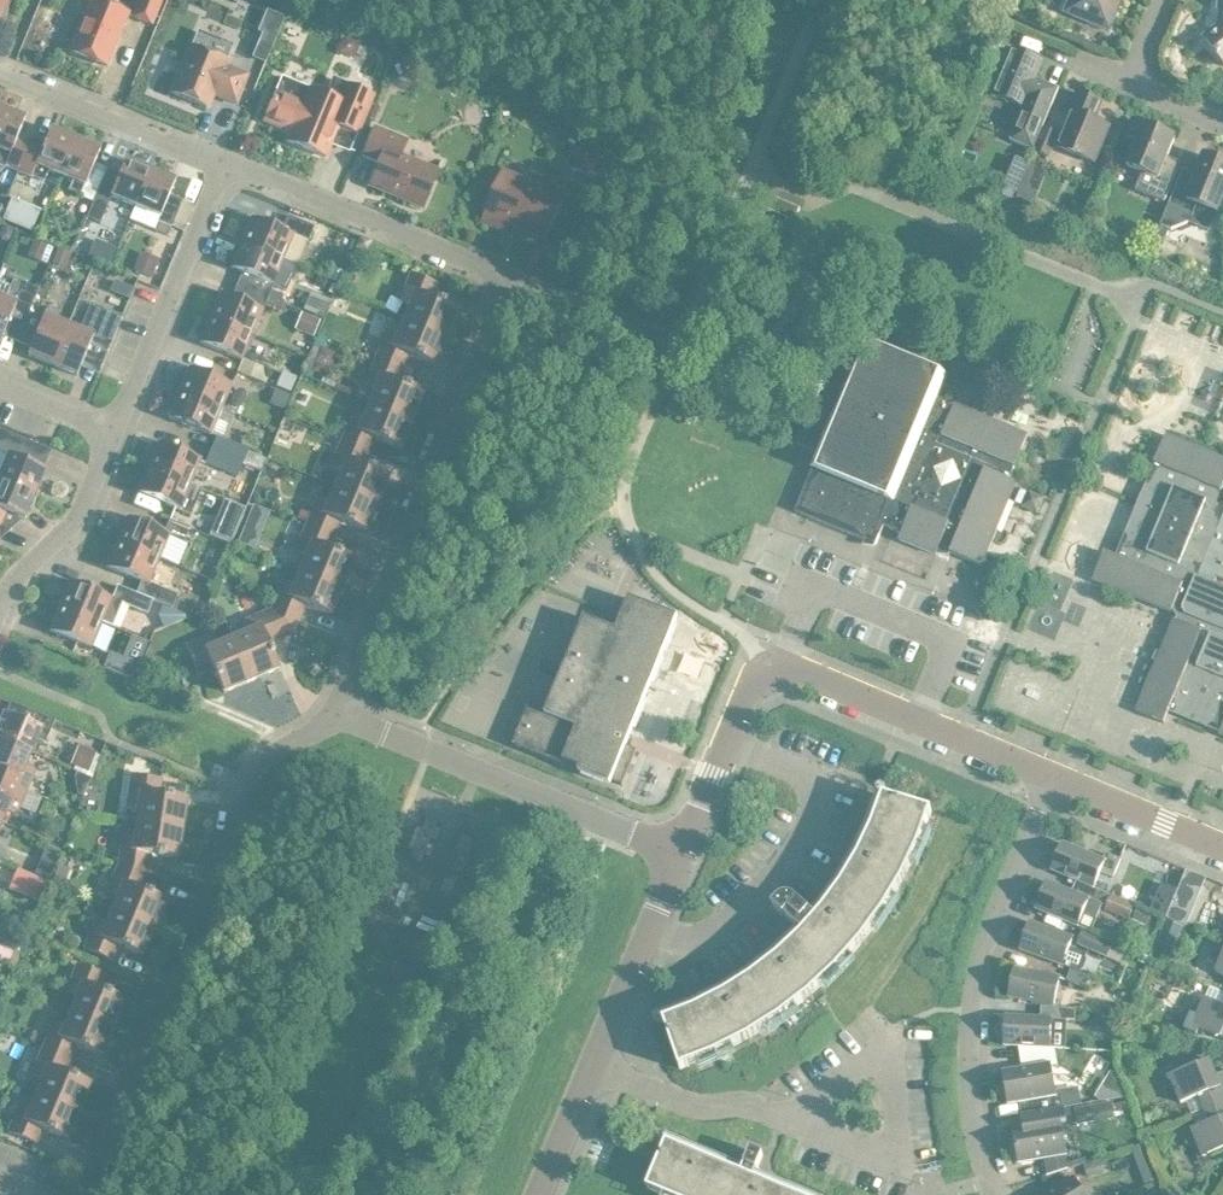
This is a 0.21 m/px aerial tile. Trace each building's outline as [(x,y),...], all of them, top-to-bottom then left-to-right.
[(70,50),(105,64),(126,12),(97,0),(91,0),(70,50)] [(133,16),(150,23),(160,0),(139,0),(133,16)] [(1064,11),(1109,30),(1121,0),(1069,0),(1064,11)] [(1205,40),(1222,62),(1222,0),(1220,0),(1218,19),(1200,34),(1205,40)] [(192,46),(172,93),(206,107),(211,93),(235,103),(247,74),(223,65),(225,59),(231,44),(198,30),(192,46)] [(1009,139),(1032,149),(1058,87),(1036,77),(1043,61),(1011,48),(992,93),(1023,106),(1009,139)] [(276,90),(264,120),(290,131),(287,140),(325,156),(338,125),(356,132),(372,95),(332,78),(325,95),(308,88),(302,101),(276,90)] [(1102,101),(1076,91),(1068,110),(1070,111),(1056,146),(1093,161),(1108,125),(1094,120),(1102,101)] [(30,139),(18,133),(24,118),(0,108),(0,150),(3,151),(4,165),(17,170),(30,139)] [(1163,201),(1176,170),(1163,164),(1174,137),(1132,119),(1125,135),(1135,140),(1125,164),(1141,171),(1134,189),(1163,201)] [(374,126),(362,155),(378,162),(369,184),(421,206),(436,170),(399,155),(405,139),(374,126)] [(43,144),(30,139),(17,170),(43,181),(47,169),(60,174),(74,139),(50,128),(43,144)] [(1045,131),(1035,155),(1045,159),(1055,135),(1045,131)] [(99,149),(74,139),(60,174),(72,179),(68,189),(93,199),(107,166),(94,161),(99,149)] [(590,176),(602,150),(582,141),(570,167),(590,176)] [(1159,225),(1168,228),(1171,229),(1189,222),(1208,230),(1216,211),(1222,194),(1222,162),(1204,154),(1196,173),(1194,179),(1180,173),(1168,204),(1159,225)] [(125,159),(110,195),(135,205),(150,170),(125,159)] [(150,170),(135,205),(159,215),(157,220),(170,226),(171,226),(182,199),(169,194),(174,180),(150,170)] [(501,173),(482,221),(505,230),(509,220),(547,235),(566,188),(543,178),(539,189),(501,173)] [(32,198),(35,184),(6,178),(3,191),(32,198)] [(1020,185),(1015,197),(1032,204),(1037,193),(1020,185)] [(31,231),(40,210),(11,198),(2,219),(31,231)] [(106,204),(93,199),(86,216),(99,222),(106,204)] [(250,216),(240,241),(283,259),(294,234),(307,240),(313,226),(286,215),(281,228),(250,216)] [(157,220),(153,229),(167,235),(170,226),(157,220)] [(5,241),(11,238),(13,233),(10,227),(5,225),(0,227),(0,239),(5,241)] [(1158,226),(1148,251),(1157,255),(1168,228),(1159,225),(1158,226)] [(360,235),(354,247),(366,252),(371,240),(360,235)] [(33,239),(28,251),(48,259),(52,246),(33,239)] [(240,241),(229,266),(244,272),(273,284),(279,270),(290,275),(294,264),(283,259),(240,241)] [(57,247),(51,262),(65,267),(71,252),(57,247)] [(138,256),(133,270),(151,277),(156,263),(138,256)] [(333,266),(328,277),(339,282),(344,271),(333,266)] [(402,319),(446,337),(457,309),(443,304),(444,303),(438,300),(438,301),(432,299),(438,285),(409,273),(398,300),(409,304),(402,319)] [(12,309),(26,315),(38,288),(23,282),(13,277),(10,284),(0,280),(0,339),(12,309)] [(113,279),(109,290),(128,298),(133,287),(113,279)] [(219,291),(209,316),(252,334),(262,308),(234,297),(219,291)] [(68,325),(52,364),(76,374),(80,365),(89,344),(107,351),(121,315),(90,303),(79,330),(68,325)] [(41,321),(27,354),(52,364),(68,325),(56,320),(59,311),(47,306),(44,315),(41,321)] [(301,311),(294,328),(313,336),(320,319),(301,311)] [(209,316),(198,341),(241,359),(243,356),(252,334),(209,316)] [(375,356),(403,368),(409,354),(415,357),(415,358),(420,360),(420,359),(434,365),(446,337),(402,319),(396,334),(386,330),(375,356)] [(830,360),(799,435),(795,443),(816,452),(809,467),(812,468),(794,511),(874,544),(882,525),(900,532),(901,532),(951,411),(952,411),(955,405),(953,404),(952,406),(935,399),(945,373),(862,339),(850,368),(830,360)] [(364,383),(374,387),(368,402),(411,420),(423,393),(409,387),(409,386),(404,384),(403,385),(397,382),(403,368),(375,356),(364,383)] [(188,365),(178,391),(221,409),(231,383),(188,365)] [(282,371),(275,385),(276,386),(290,391),(296,377),(282,371)] [(274,388),(268,402),(283,409),(289,394),(274,388)] [(221,409),(178,391),(167,416),(210,434),(221,409)] [(411,420),(368,402),(362,417),(351,413),(340,440),(368,451),(374,437),(381,440),(380,441),(386,443),(386,442),(400,448),(411,420)] [(938,548),(981,565),(1016,481),(1009,478),(1027,435),(989,419),(987,426),(952,411),(951,411),(901,532),(900,532),(897,539),(935,554),(938,548)] [(7,454),(0,471),(0,480),(34,494),(44,469),(43,468),(18,458),(25,441),(0,430),(0,451),(7,454)] [(1136,598),(1169,611),(1180,585),(1190,589),(1195,577),(1197,577),(1222,513),(1222,489),(1220,488),(1222,481),(1222,459),(1164,434),(1153,463),(1157,464),(1146,490),(1143,491),(1132,518),(1134,521),(1119,557),(1103,551),(1091,579),(1136,598)] [(210,448),(242,462),(247,448),(216,435),(210,448)] [(157,440),(147,466),(190,484),(201,458),(157,440)] [(368,451),(340,440),(329,466),(340,470),(333,486),(377,504),(388,476),(374,470),(375,469),(369,467),(369,468),(363,465),(368,451)] [(242,462),(210,448),(205,462),(236,475),(242,462)] [(190,484),(147,466),(136,491),(190,513),(200,488),(190,484)] [(2,509),(24,519),(34,494),(0,480),(0,513),(2,509)] [(377,504),(333,486),(327,501),(317,497),(306,523),(334,535),(340,521),(346,523),(346,524),(351,526),(351,525),(365,531),(377,504)] [(229,543),(243,507),(223,499),(209,535),(229,543)] [(1197,577),(1215,584),(1217,579),(1222,581),(1222,513),(1197,577)] [(126,515),(116,540),(159,558),(169,535),(182,540),(188,527),(169,519),(164,531),(126,515)] [(305,554),(299,569),(342,587),(353,559),(340,554),(340,553),(335,550),(334,551),(328,549),(334,535),(306,523),(295,550),(305,554)] [(159,558),(116,540),(105,566),(140,581),(135,592),(152,599),(171,607),(176,594),(149,582),(159,558)] [(270,608),(294,631),(305,604),(311,607),(311,608),(316,610),(317,609),(330,615),(342,587),(299,569),(292,584),(282,580),(270,608)] [(1169,611),(1172,612),(1174,616),(1135,711),(1163,722),(1170,706),(1180,710),(1179,714),(1207,725),(1209,722),(1221,727),(1218,733),(1222,735),(1222,587),(1215,584),(1197,577),(1195,577),(1190,589),(1180,585),(1169,611)] [(58,604),(101,622),(112,627),(122,603),(146,613),(152,599),(135,592),(135,593),(116,585),(112,597),(68,579),(58,604)] [(621,784),(635,749),(624,745),(675,617),(628,598),(615,629),(583,616),(544,713),(527,706),(511,745),(562,765),(563,761),(621,784)] [(47,630),(90,648),(101,622),(58,604),(47,630)] [(267,643),(294,631),(270,608),(242,620),(247,631),(231,637),(250,680),(277,669),(271,655),(272,654),(270,649),(269,649),(267,643)] [(222,692),(250,680),(231,637),(216,643),(212,633),(185,645),(197,673),(212,667),(214,673),(213,673),(216,679),(217,678),(222,692)] [(146,643),(133,637),(124,658),(122,657),(111,652),(105,667),(131,679),(146,643)] [(186,700),(191,688),(172,681),(167,692),(186,700)] [(30,752),(36,738),(44,742),(54,720),(13,703),(8,714),(3,712),(0,719),(0,739),(30,752)] [(30,752),(0,739),(0,780),(25,790),(34,769),(24,765),(30,752)] [(99,748),(81,740),(71,765),(89,772),(99,748)] [(137,805),(135,821),(182,828),(186,798),(171,796),(171,795),(166,794),(166,795),(159,794),(161,779),(131,774),(127,803),(137,805)] [(7,808),(16,812),(25,790),(0,780),(0,821),(1,822),(7,808)] [(806,927),(800,935),(776,957),(750,977),(723,994),(694,1009),(663,1021),(679,1069),(689,1066),(696,1063),(708,1058),(723,1051),(736,1045),(742,1041),(756,1033),(768,1026),(779,1018),(787,1013),(798,1004),(811,994),(821,984),(826,980),(831,975),(838,968),(843,963),(852,953),(862,940),(871,929),(875,924),(879,918),(884,910),(888,904),(895,892),(898,886),(903,878),(906,872),(909,866),(915,853),(919,843),(922,837),(926,824),(931,811),(882,795),(871,827),(857,856),(840,884),(821,910),(815,917),(797,901),(795,900),(794,899),(792,898),(789,897),(787,897),(784,897),(782,898),(780,899),(778,900),(776,902),(771,907),(783,917),(788,911),(806,927)] [(117,864),(147,872),(150,853),(157,854),(157,855),(162,856),(162,855),(177,857),(182,828),(135,821),(133,837),(122,835),(117,864)] [(1120,859),(1105,853),(1102,859),(1062,843),(1051,870),(1109,894),(1116,878),(1112,877),(1120,859)] [(111,910),(154,928),(165,900),(151,894),(152,893),(147,891),(146,892),(140,889),(147,872),(117,864),(107,890),(117,894),(111,910)] [(48,882),(16,869),(11,883),(30,891),(28,896),(40,901),(48,882)] [(1046,881),(1034,908),(1081,928),(1088,931),(1099,904),(1046,881)] [(1176,889),(1160,882),(1149,909),(1165,916),(1176,889)] [(1106,895),(1101,908),(1124,918),(1130,905),(1106,895)] [(142,955),(154,928),(111,910),(104,925),(94,921),(83,947),(111,959),(117,945),(123,947),(123,948),(128,950),(129,950),(142,955)] [(1019,949),(1062,965),(1080,971),(1086,953),(1068,947),(1072,938),(1029,922),(1019,949)] [(1081,928),(1075,942),(1104,954),(1110,940),(1088,931),(1081,928)] [(4,962),(13,966),(19,952),(9,948),(4,962)] [(1214,972),(1222,975),(1222,951),(1214,972)] [(69,1010),(112,1028),(124,1000),(110,994),(110,993),(105,991),(104,992),(98,990),(104,975),(76,964),(65,990),(75,995),(69,1010)] [(1069,968),(1065,981),(1084,988),(1089,975),(1069,968)] [(1052,1006),(1058,978),(1014,969),(1008,997),(1038,1003),(1052,1006)] [(1222,1005),(1204,998),(1192,1026),(1222,1039),(1222,1003),(1222,1005)] [(1064,1008),(1052,1006),(1038,1003),(1037,1017),(1005,1015),(1003,1044),(1064,1048),(1066,1019),(1063,1019),(1064,1008)] [(53,1021),(42,1047),(70,1059),(75,1045),(82,1048),(81,1048),(87,1051),(87,1050),(101,1055),(112,1028),(69,1010),(63,1025),(53,1021)] [(70,1059),(42,1047),(31,1074),(41,1078),(35,1093),(78,1111),(89,1083),(75,1078),(76,1077),(70,1074),(70,1075),(64,1073),(70,1059)] [(1204,1108),(1222,1100),(1222,1071),(1214,1074),(1208,1058),(1168,1074),(1180,1102),(1198,1095),(1204,1108)] [(1018,1101),(1021,1115),(1080,1105),(1076,1084),(1054,1088),(1049,1063),(1002,1071),(1008,1103),(1018,1101)] [(1094,1096),(1101,1101),(1128,1096),(1117,1074),(1109,1071),(1094,1096)] [(78,1111),(35,1093),(28,1108),(18,1104),(7,1131),(35,1142),(41,1128),(47,1131),(47,1132),(52,1134),(53,1133),(67,1139),(78,1111)] [(1198,1125),(1190,1128),(1202,1157),(1222,1148),(1222,1100),(1204,1108),(1209,1121),(1198,1125)] [(1082,1118),(1080,1105),(1021,1115),(1023,1129),(1012,1130),(1018,1162),(1065,1154),(1060,1123),(1065,1123),(1065,1121),(1082,1118)] [(752,1177),(762,1155),(750,1149),(743,1166),(741,1172),(665,1141),(646,1188),(663,1194),(796,1194),(752,1177)] [(1073,1177),(1044,1194),(1084,1194),(1073,1177)]
